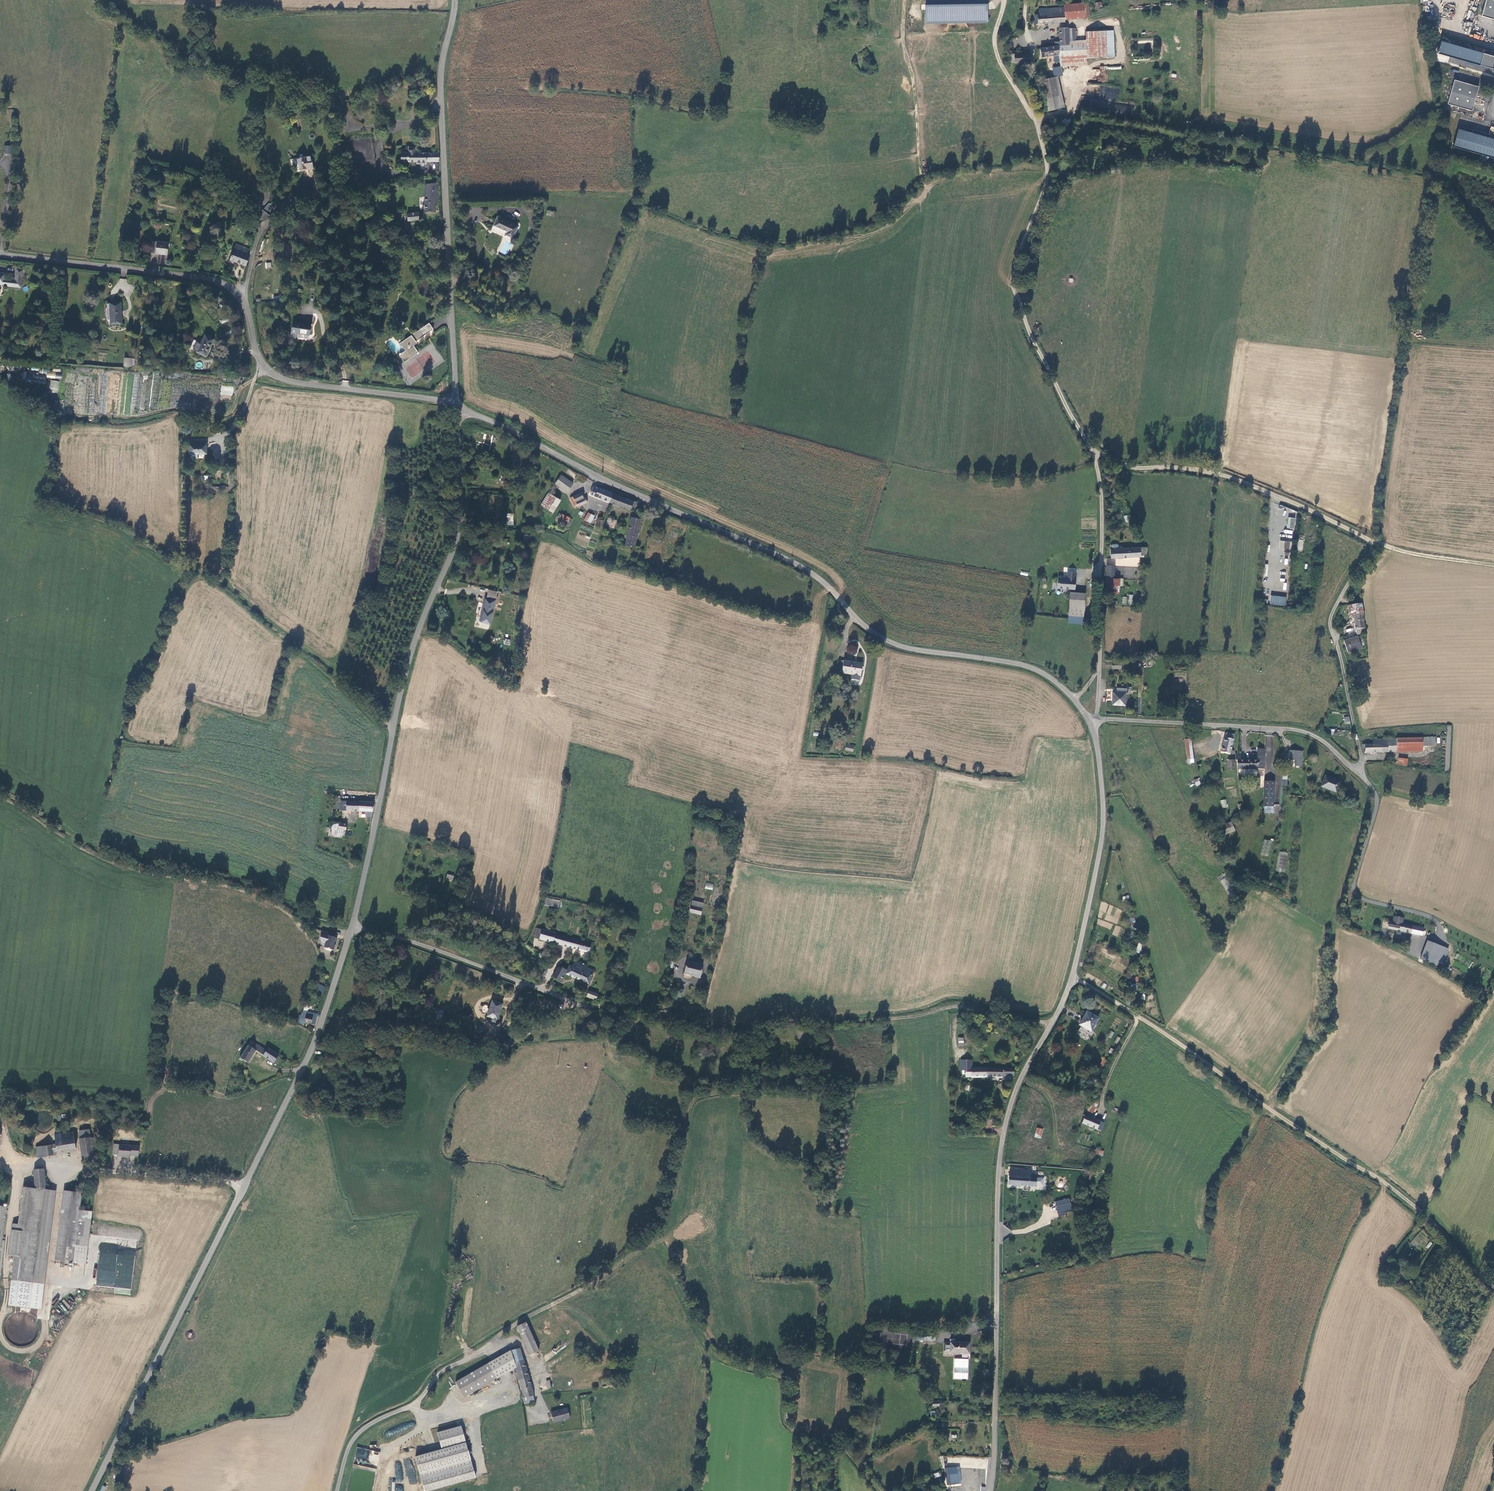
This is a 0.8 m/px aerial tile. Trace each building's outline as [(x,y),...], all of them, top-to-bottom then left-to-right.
[(988,24),(988,0),(925,0),(925,23),(988,24)] [(1493,0),(1486,0),(1482,16),(1493,19),(1493,0)] [(1088,15),(1087,2),(1062,4),(1063,7),(1063,17),(1088,15)] [(1063,17),(1063,7),(1038,9),(1038,15),(1034,15),(1035,24),(1064,21),(1063,17)] [(1087,64),(1087,57),(1113,56),(1112,31),(1085,33),(1085,40),(1075,41),(1074,28),(1069,28),(1069,26),(1059,27),(1060,43),(1053,43),(1054,46),(1041,48),(1042,57),(1047,56),(1049,66),(1069,65),(1087,64)] [(1493,66),(1493,56),(1441,41),(1437,53),(1493,68),(1493,66)] [(1017,62),(1031,62),(1031,54),(1008,54),(1008,62),(1017,62)] [(1053,76),(1063,75),(1061,66),(1052,68),(1053,76)] [(1064,107),(1057,77),(1044,80),(1052,110),(1064,107)] [(1479,86),(1455,80),(1448,104),(1472,111),(1479,86)] [(1458,129),(1453,146),(1493,158),(1493,139),(1458,129)] [(11,154),(11,146),(3,145),(3,154),(11,154)] [(425,162),(438,161),(438,153),(415,153),(415,152),(407,152),(399,153),(399,162),(415,162),(415,164),(425,164),(425,162)] [(308,171),(313,170),(310,156),(296,159),(298,171),(307,169),(308,171)] [(437,183),(425,183),(425,212),(434,212),(436,202),(437,202),(437,183)] [(269,214),(263,209),(257,215),(263,220),(269,214)] [(401,212),(401,220),(418,219),(418,212),(401,212)] [(512,238),(518,225),(496,216),(492,226),(508,233),(506,235),(512,238)] [(292,264),(293,246),(294,240),(288,240),(288,244),(286,244),(285,263),(292,264)] [(169,242),(153,241),(151,252),(156,253),(162,254),(162,253),(168,253),(169,242)] [(246,265),(250,255),(247,254),(249,248),(236,243),(230,259),(246,265)] [(280,250),(272,250),(273,259),(281,258),(280,250)] [(15,287),(21,288),(23,269),(17,269),(15,280),(5,279),(5,273),(0,272),(0,284),(4,284),(4,286),(15,287)] [(122,303),(108,303),(108,323),(122,324),(122,303)] [(309,324),(296,322),(295,330),(294,333),(308,335),(309,324)] [(433,329),(428,323),(420,329),(425,335),(433,329)] [(416,342),(425,335),(420,329),(411,335),(416,342)] [(202,344),(195,340),(191,349),(206,356),(210,348),(211,349),(215,339),(206,335),(202,344)] [(416,342),(411,335),(400,343),(405,350),(398,355),(404,362),(419,352),(413,344),(416,342)] [(125,358),(124,366),(131,367),(132,359),(125,358)] [(45,383),(45,374),(23,373),(23,382),(45,383)] [(58,398),(59,381),(49,380),(48,397),(58,398)] [(221,386),(220,395),(233,396),(233,386),(221,386)] [(207,453),(207,443),(190,444),(190,453),(191,454),(191,457),(198,457),(198,453),(207,453)] [(482,443),(480,450),(488,453),(490,446),(482,443)] [(572,484),(560,475),(554,484),(566,492),(572,484)] [(612,493),(593,486),(590,495),(610,502),(612,493)] [(559,501),(548,493),(540,505),(551,512),(559,501)] [(583,497),(581,493),(570,498),(575,509),(587,503),(584,497),(583,497)] [(637,503),(612,493),(610,502),(630,510),(631,509),(634,510),(637,503)] [(514,523),(515,512),(509,511),(507,522),(514,523)] [(588,513),(584,521),(585,522),(586,521),(587,522),(591,524),(594,516),(588,513)] [(568,518),(561,514),(556,522),(563,526),(568,518)] [(614,529),(617,520),(608,517),(605,526),(614,529)] [(633,547),(640,519),(631,517),(625,545),(633,547)] [(1287,528),(1294,529),(1295,518),(1288,517),(1287,528)] [(1304,535),(1298,534),(1296,550),(1302,550),(1304,535)] [(530,541),(532,541),(532,537),(523,536),(522,545),(529,545),(530,541)] [(1294,549),(1295,542),(1286,541),(1285,549),(1294,549)] [(1141,555),(1140,548),(1120,548),(1119,545),(1118,544),(1112,544),(1111,545),(1111,548),(1110,548),(1110,557),(1141,556),(1141,555)] [(1135,576),(1135,567),(1125,567),(1125,576),(1135,576)] [(1076,579),(1057,578),(1056,588),(1075,589),(1076,579)] [(1114,578),(1107,578),(1106,583),(1106,586),(1119,587),(1119,579),(1114,578)] [(1086,593),(1071,592),(1069,622),(1084,623),(1086,593)] [(1286,606),(1287,597),(1270,595),(1269,604),(1286,606)] [(495,599),(487,597),(486,600),(484,600),(483,607),(484,607),(482,616),(480,616),(479,624),(489,626),(495,599)] [(1362,615),(1362,605),(1349,606),(1350,625),(1355,624),(1356,635),(1365,635),(1363,615),(1362,615)] [(1362,650),(1358,638),(1344,642),(1348,654),(1362,650)] [(861,661),(843,658),(841,670),(851,672),(850,677),(858,679),(861,661)] [(1132,687),(1118,687),(1118,693),(1114,693),(1114,698),(1116,698),(1116,704),(1122,704),(1122,705),(1128,705),(1128,693),(1132,693),(1132,687)] [(1222,751),(1233,754),(1234,750),(1231,750),(1234,734),(1227,733),(1226,737),(1225,737),(1222,751)] [(1191,738),(1184,739),(1188,764),(1194,763),(1191,738)] [(1372,744),(1362,744),(1362,748),(1365,748),(1365,752),(1388,752),(1387,739),(1372,739),(1372,744)] [(1422,747),(1422,739),(1387,739),(1388,752),(1422,751),(1422,747)] [(1435,739),(1422,739),(1422,747),(1435,746),(1435,739)] [(1235,754),(1235,755),(1235,760),(1236,760),(1236,768),(1264,768),(1264,759),(1265,759),(1265,754),(1264,754),(1264,749),(1258,749),(1258,760),(1241,759),(1241,754),(1237,754),(1235,754)] [(1301,767),(1303,751),(1290,751),(1290,760),(1297,761),(1297,767),(1301,767)] [(1336,791),(1340,781),(1325,775),(1320,785),(1336,791)] [(1274,781),(1263,781),(1263,813),(1273,813),(1274,781)] [(372,813),(372,804),(345,803),(345,812),(372,813)] [(1231,822),(1216,828),(1220,837),(1234,831),(1231,822)] [(346,840),(347,832),(338,831),(337,831),(331,830),(330,837),(346,840)] [(1271,841),(1263,840),(1260,855),(1268,856),(1271,841)] [(1278,851),(1276,872),(1285,873),(1287,852),(1278,851)] [(560,901),(546,899),(544,906),(559,909),(560,901)] [(692,900),(691,906),(702,909),(703,903),(692,900)] [(1423,929),(1409,926),(1402,924),(1403,919),(1394,917),(1393,920),(1390,919),(1388,930),(1422,937),(1423,929)] [(1116,925),(1112,935),(1118,936),(1121,927),(1116,925)] [(334,933),(322,930),(320,937),(322,943),(325,944),(325,946),(334,949),(335,944),(334,943),(334,941),(336,942),(337,937),(333,936),(334,933)] [(591,943),(584,941),(553,934),(554,933),(541,930),(538,940),(585,951),(583,957),(588,958),(591,943)] [(1449,950),(1427,942),(1421,960),(1443,967),(1449,950)] [(1119,963),(1127,967),(1129,962),(1122,958),(1119,963)] [(703,965),(687,961),(684,973),(700,977),(703,965)] [(589,984),(595,971),(588,968),(573,962),(571,967),(568,966),(565,974),(589,984)] [(551,978),(552,978),(559,981),(565,970),(559,966),(556,968),(551,978)] [(498,1019),(502,1004),(492,1001),(487,1016),(498,1019)] [(305,1021),(315,1023),(318,1013),(303,1009),(298,1021),(304,1024),(305,1021)] [(1096,1017),(1085,1012),(1078,1024),(1089,1030),(1096,1017)] [(460,1039),(455,1038),(453,1042),(476,1050),(478,1044),(461,1038),(460,1039)] [(251,1040),(239,1059),(241,1060),(242,1059),(248,1062),(255,1051),(274,1062),(278,1054),(268,1048),(267,1050),(251,1040)] [(1003,1077),(1013,1078),(1013,1070),(1003,1070),(1003,1069),(982,1069),(982,1064),(972,1064),(972,1069),(972,1077),(972,1078),(1003,1078),(1003,1077)] [(1094,1100),(1088,1107),(1092,1110),(1098,1103),(1094,1100)] [(1099,1120),(1085,1114),(1082,1123),(1100,1130),(1104,1119),(1099,1117),(1099,1120)] [(92,1129),(80,1131),(81,1139),(92,1137),(93,1137),(92,1129)] [(1043,1130),(1036,1129),(1034,1138),(1041,1139),(1043,1130)] [(78,1148),(74,1132),(73,1131),(55,1134),(57,1144),(38,1147),(39,1158),(54,1156),(54,1152),(78,1148)] [(92,1137),(81,1139),(84,1160),(95,1159),(94,1149),(96,1149),(95,1142),(93,1142),(92,1137)] [(139,1157),(140,1146),(115,1144),(114,1155),(119,1155),(120,1156),(131,1158),(131,1156),(139,1157)] [(45,1169),(35,1170),(36,1189),(46,1188),(45,1169)] [(1022,1170),(1010,1170),(1009,1176),(1008,1176),(1008,1185),(1030,1186),(1030,1185),(1035,1185),(1035,1184),(1036,1180),(1035,1180),(1035,1178),(1030,1178),(1030,1172),(1022,1171),(1022,1170)] [(1036,1176),(1036,1180),(1038,1180),(1038,1184),(1048,1185),(1048,1180),(1044,1180),(1044,1176),(1036,1176)] [(46,1188),(36,1189),(25,1187),(20,1225),(16,1256),(13,1281),(44,1285),(55,1191),(46,1191),(46,1188)] [(89,1247),(94,1211),(81,1210),(84,1192),(67,1191),(58,1261),(75,1263),(77,1246),(89,1247)] [(1055,1201),(1057,1213),(1072,1211),(1070,1198),(1055,1201)] [(20,1225),(14,1224),(10,1255),(16,1256),(20,1225)] [(96,1286),(131,1289),(135,1249),(118,1247),(117,1250),(104,1249),(104,1243),(100,1242),(96,1286)] [(539,1349),(526,1321),(518,1326),(530,1354),(539,1349)] [(937,1333),(925,1332),(924,1341),(937,1342),(937,1333)] [(969,1355),(970,1345),(952,1344),(951,1354),(969,1355)] [(523,1358),(520,1346),(511,1348),(512,1349),(514,1360),(523,1358)] [(512,1349),(456,1379),(464,1395),(516,1367),(514,1360),(512,1349)] [(523,1358),(514,1360),(516,1367),(522,1386),(521,1387),(523,1394),(522,1394),(524,1401),(533,1398),(531,1393),(533,1392),(523,1358)] [(614,1385),(612,1376),(604,1379),(606,1387),(614,1385)] [(552,1411),(554,1421),(571,1417),(568,1407),(552,1411)] [(426,1490),(428,1490),(477,1477),(463,1427),(439,1434),(443,1449),(417,1457),(426,1490)] [(357,1447),(355,1457),(367,1460),(370,1450),(357,1447)] [(409,1485),(417,1483),(411,1458),(404,1460),(409,1485)] [(945,1467),(946,1485),(961,1484),(960,1467),(945,1467)]
